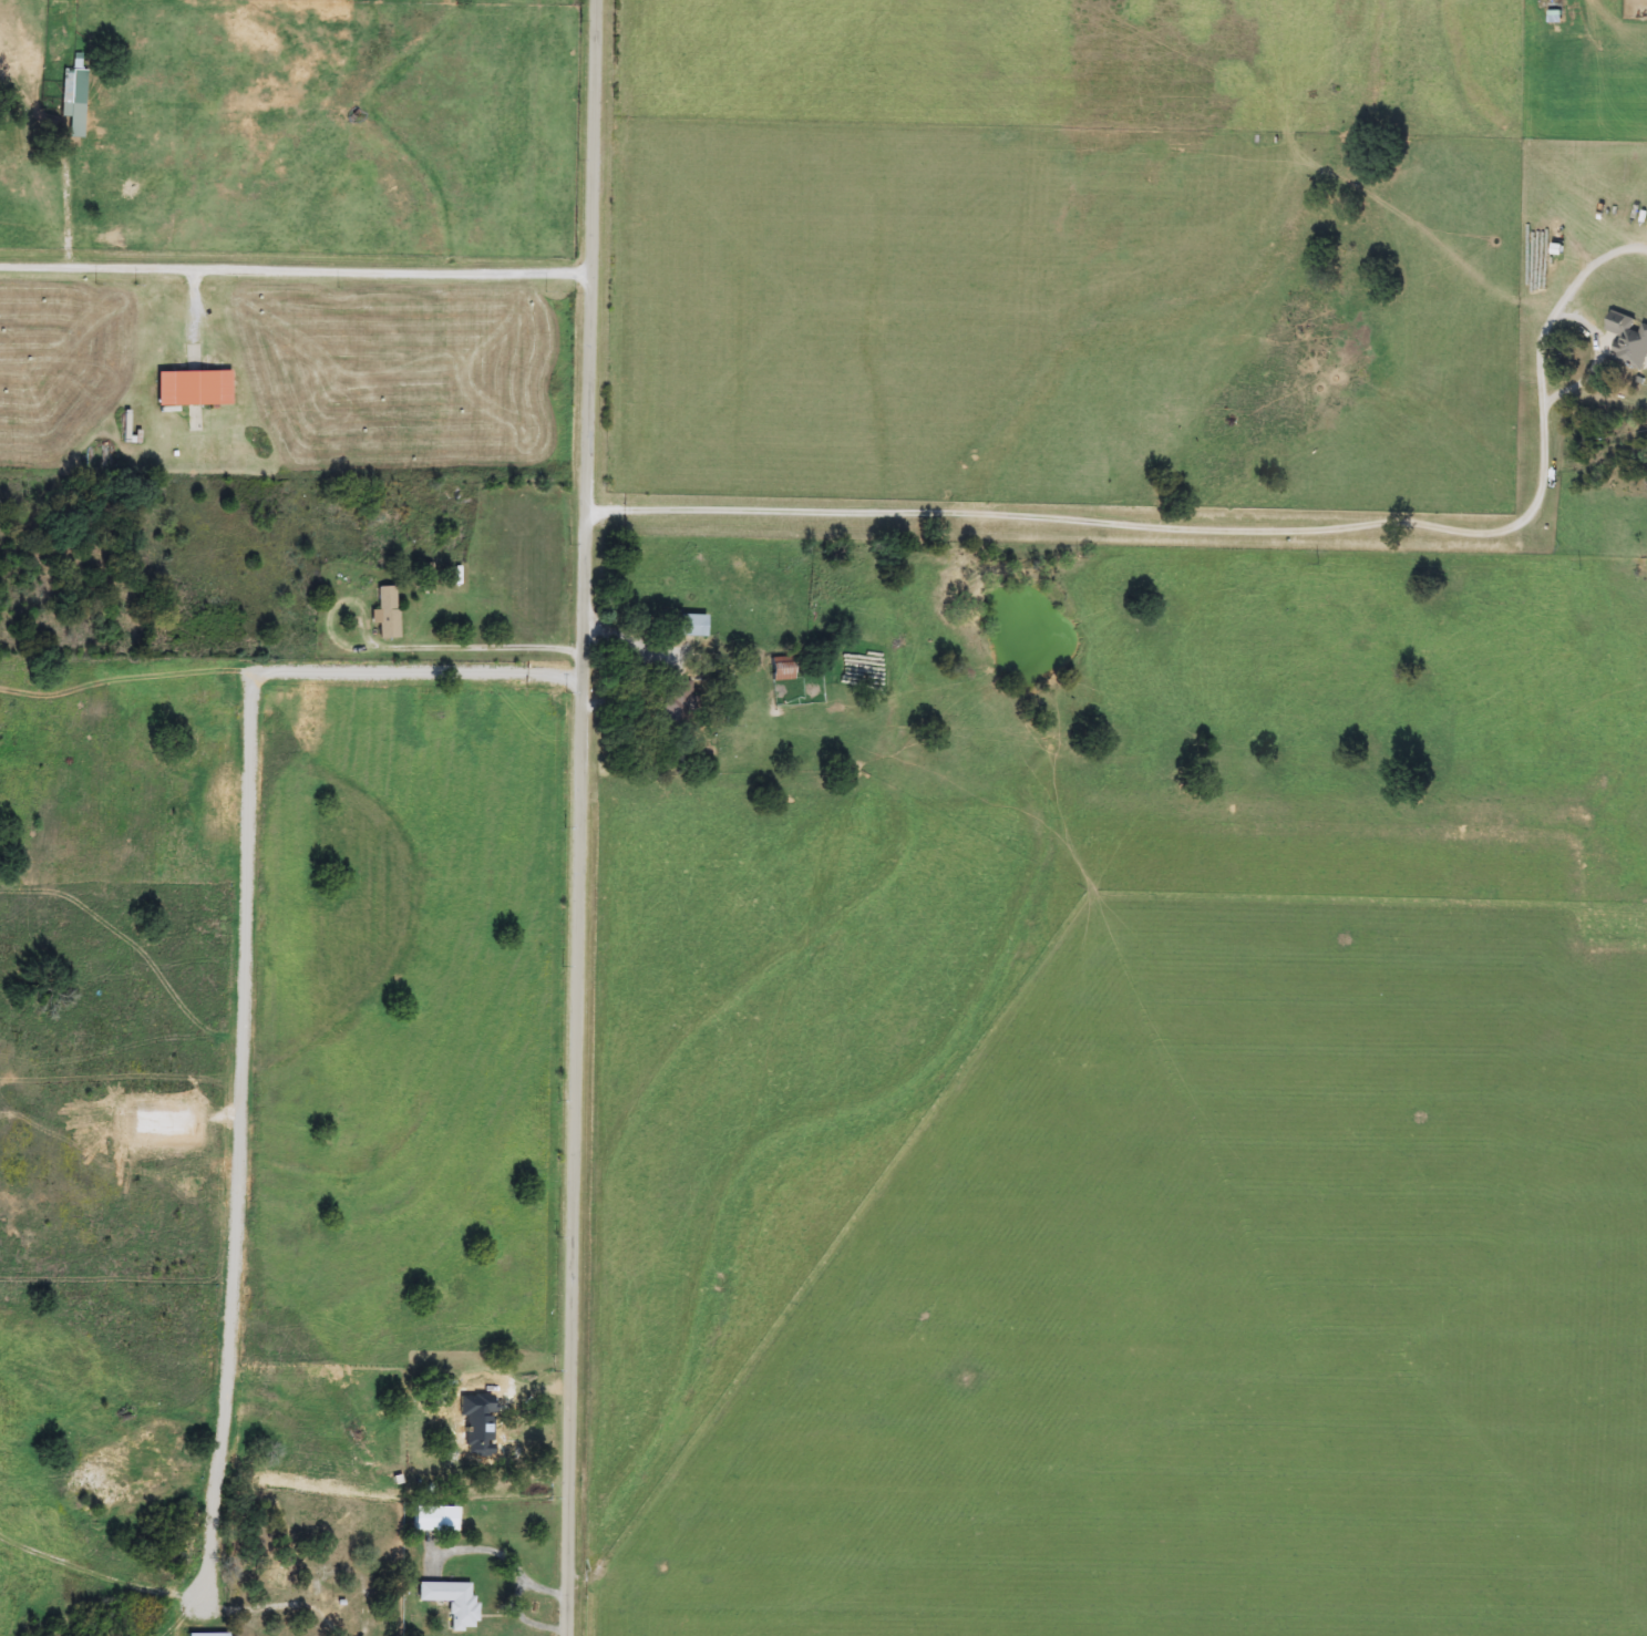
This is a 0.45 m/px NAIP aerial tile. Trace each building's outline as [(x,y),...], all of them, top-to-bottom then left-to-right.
[(1645,323),(1646,324),(1646,365),(1645,371),(1613,359),(1622,337),(1608,331),(1616,310),(1639,319),(1635,329),(1641,331),(1645,323)] [(158,372),(233,372),(233,407),(158,407),(158,372)] [(379,610),(378,587),(398,587),(399,639),(380,639),(379,624),(372,625),(372,610),(379,610)] [(708,616),(708,637),(677,637),(677,616),(708,616)] [(795,681),(772,681),(772,658),(795,658),(795,681)] [(696,680),(696,726),(665,726),(662,681),(696,680)] [(443,1532),(414,1532),(414,1508),(443,1508),(443,1532)] [(475,1584),(474,1630),(450,1630),(450,1604),(419,1604),(419,1583),(475,1584)]
